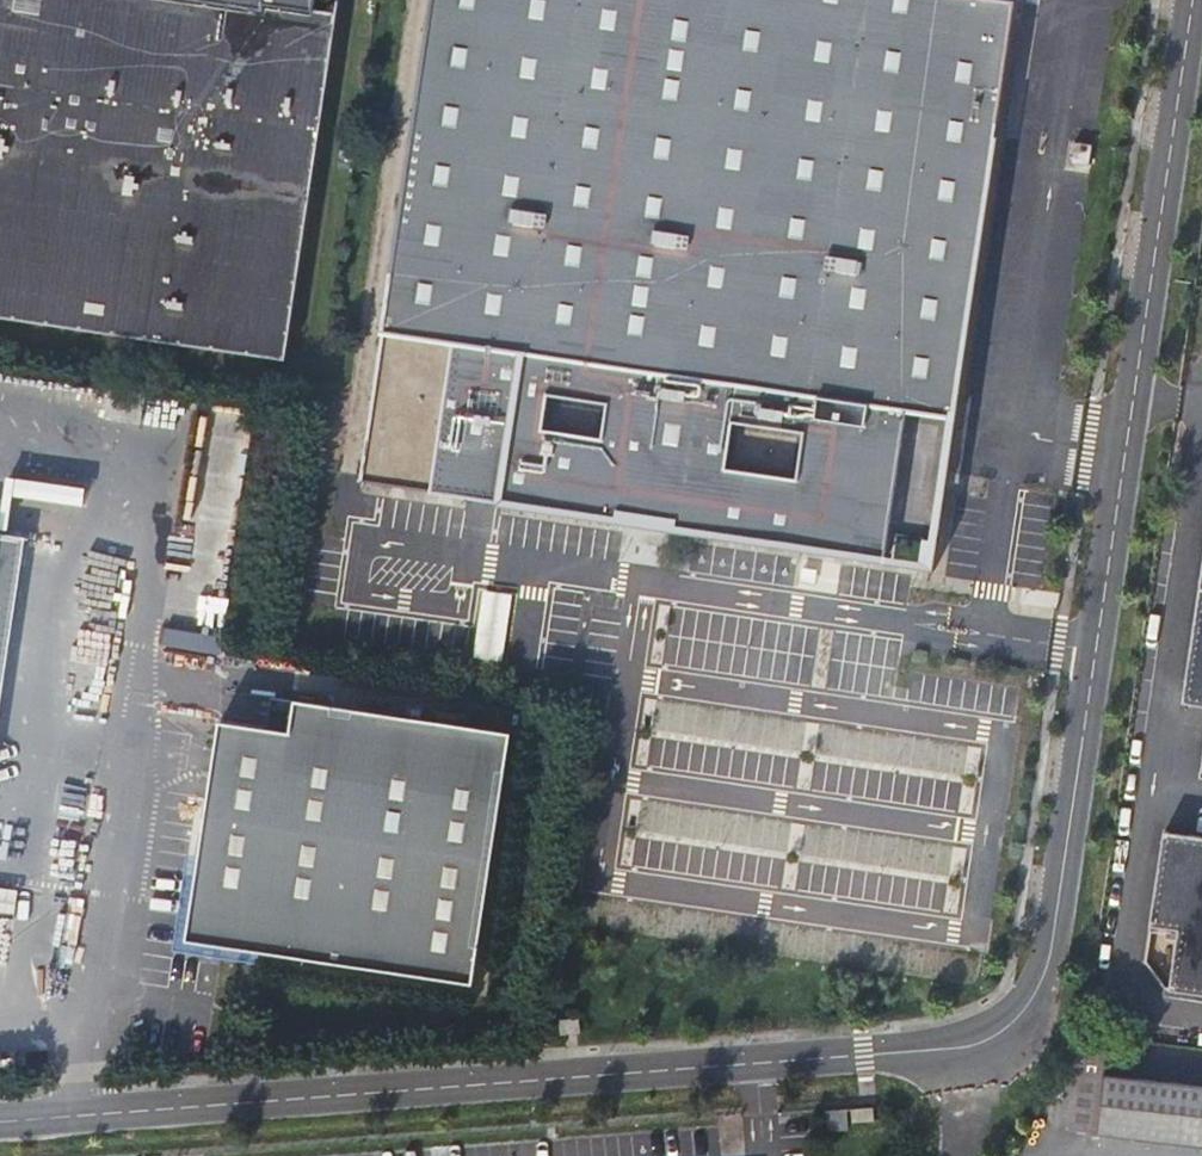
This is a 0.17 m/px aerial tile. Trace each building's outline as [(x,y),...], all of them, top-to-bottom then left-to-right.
[(69,318),(291,353),(344,0),(0,0),(0,308),(69,318)] [(356,485),(931,570),(1007,0),(430,0),(356,485)] [(1184,703),(1201,706),(1201,580),(1184,703)] [(476,594),(473,659),(500,661),(504,596),(476,594)] [(189,934),(476,977),(514,730),(299,691),(294,723),(223,713),(189,934)] [(1165,828),(1150,923),(1180,926),(1169,993),(1201,997),(1201,833),(1165,828)] [(1106,1074),(1109,1047),(1086,1044),(1069,1077),(1064,1130),(1201,1147),(1201,1086),(1106,1074)]
